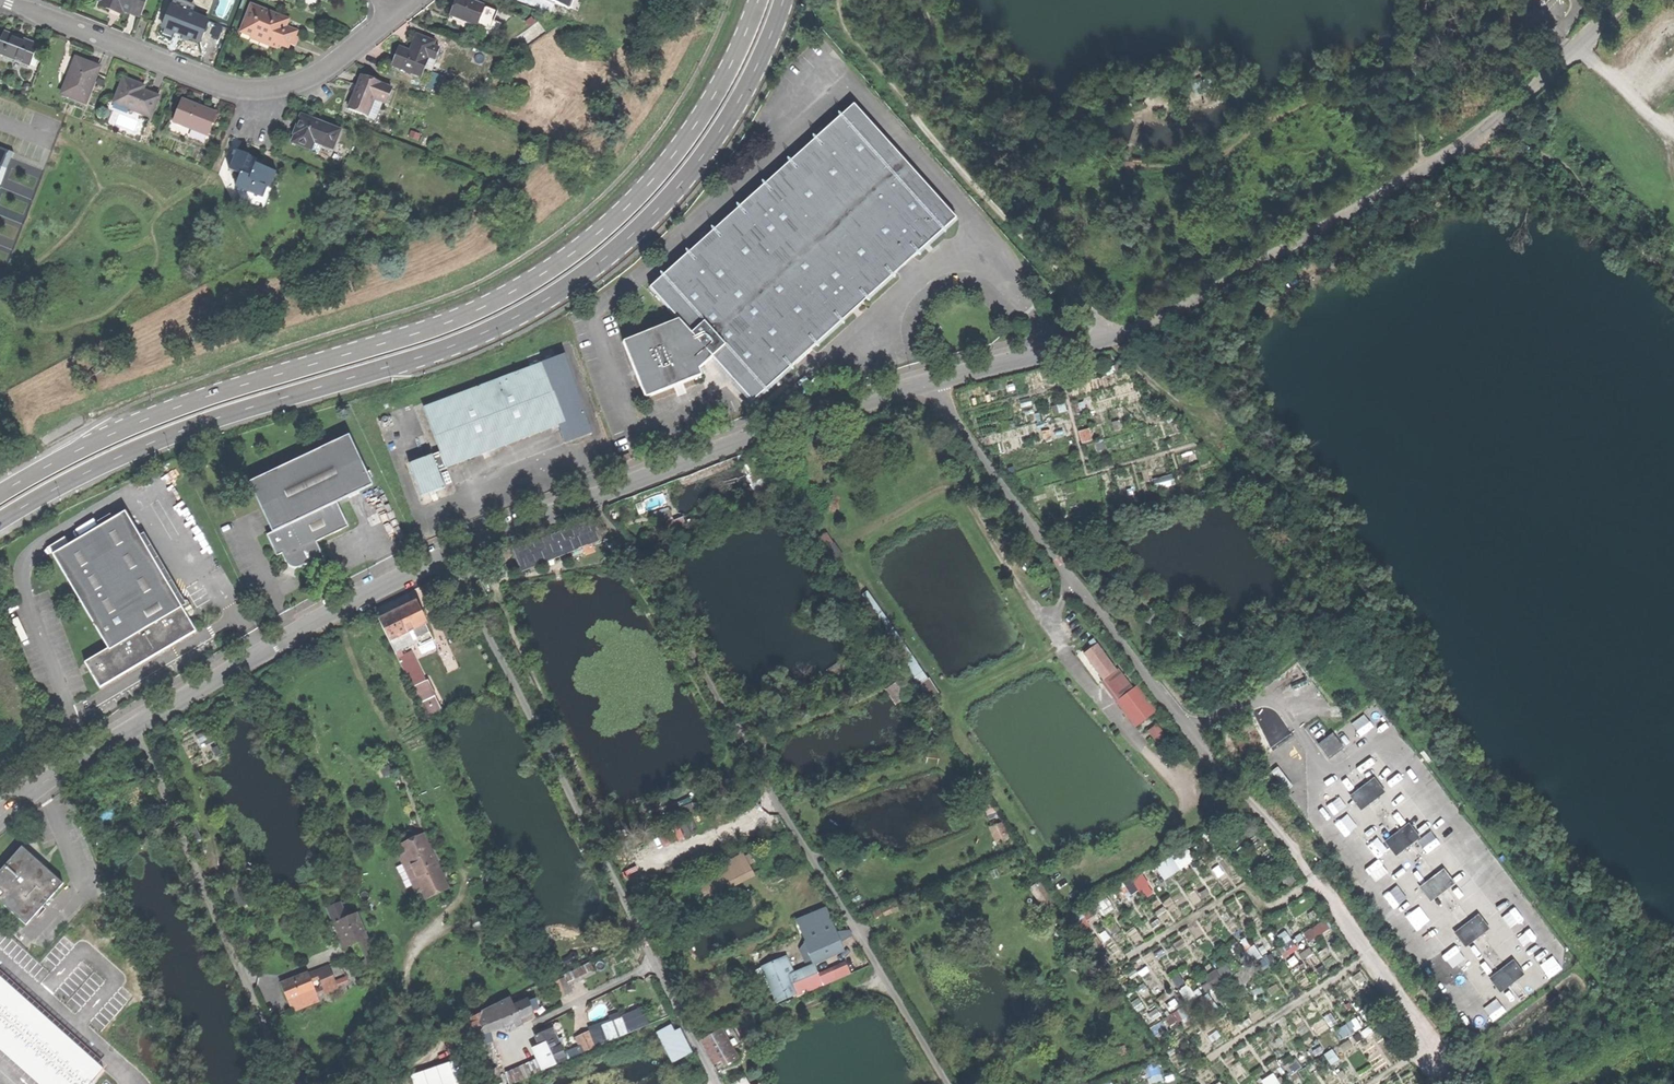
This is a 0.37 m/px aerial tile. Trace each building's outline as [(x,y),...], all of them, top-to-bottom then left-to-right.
[(102,0),(100,4),(109,8),(121,13),(123,9),(139,16),(146,0),(101,0),(102,0)] [(454,4),(450,12),(477,23),(485,4),(474,0),(455,0),(454,4)] [(575,9),(578,0),(555,0),(575,9)] [(252,4),(242,31),(252,35),(253,31),(273,39),(271,43),(279,46),(287,49),(290,42),(296,44),(299,36),(296,35),(297,30),(286,26),(287,23),(285,23),(287,17),(252,4)] [(497,9),(485,4),(477,23),(490,28),(494,18),(497,9)] [(171,5),(163,26),(182,33),(201,41),(209,19),(171,5)] [(502,21),(494,18),(490,28),(498,31),(502,21)] [(38,42),(21,36),(3,29),(0,37),(0,53),(29,64),(38,42)] [(270,45),(271,43),(273,39),(253,31),(252,35),(251,37),(270,45)] [(435,40),(417,33),(413,44),(408,56),(397,52),(393,64),(422,74),(435,40)] [(85,101),(99,64),(87,60),(77,56),(70,74),(67,73),(60,91),(85,101)] [(382,81),(363,74),(357,89),(350,107),(356,110),(368,114),(375,96),(384,100),(387,101),(392,87),(381,83),(382,81)] [(151,115),(158,94),(138,87),(140,82),(135,80),(122,75),(114,97),(130,102),(128,107),(151,115)] [(376,121),(384,100),(375,96),(368,114),(356,110),(355,113),(376,121)] [(195,103),(181,98),(173,119),(206,133),(215,111),(195,103)] [(712,358),(753,403),(843,322),(843,310),(856,299),(868,300),(958,218),(855,104),(764,185),(764,198),(752,209),(740,207),(650,288),(679,321),(712,358)] [(340,129),(302,115),(298,124),(295,132),(297,133),(294,141),(318,150),(321,143),(333,147),(340,129)] [(248,154),(236,149),(229,168),(241,172),(236,186),(263,196),(268,183),(272,184),(277,171),(265,167),(257,164),(259,157),(248,154)] [(267,160),(259,157),(257,164),(265,167),(267,160)] [(255,203),(263,196),(236,186),(240,198),(255,203)] [(699,369),(712,358),(679,321),(624,343),(647,398),(702,376),(699,369)] [(568,354),(544,363),(566,425),(562,426),(568,442),(595,434),(568,354)] [(441,453),(447,469),(562,426),(566,425),(544,363),(424,408),(441,453)] [(250,482),(273,532),(338,502),(373,485),(350,435),(250,482)] [(447,469),(441,453),(410,465),(423,499),(446,490),(439,472),(447,469)] [(349,526),(338,502),(273,532),(267,535),(276,555),(282,553),(286,562),(290,560),(299,563),(301,566),(309,562),(311,567),(326,561),(317,541),(349,526)] [(84,661),(98,686),(194,630),(187,617),(178,602),(125,510),(52,553),(107,647),(84,661)] [(513,552),(519,567),(581,542),(582,547),(600,540),(591,520),(513,552)] [(657,528),(659,535),(678,528),(676,521),(657,528)] [(816,541),(824,552),(832,547),(825,535),(816,541)] [(472,584),(480,600),(488,596),(480,580),(472,584)] [(183,598),(178,602),(187,617),(192,613),(193,610),(186,600),(183,598)] [(433,639),(415,602),(399,610),(404,620),(407,618),(413,631),(389,642),(394,651),(417,640),(419,646),(433,639)] [(404,620),(399,610),(378,620),(389,642),(413,631),(407,618),(404,620)] [(491,614),(499,631),(507,627),(498,610),(491,614)] [(1083,654),(1102,681),(1115,671),(1096,645),(1083,654)] [(396,657),(427,720),(443,711),(428,679),(424,681),(410,651),(396,657)] [(898,685),(907,698),(910,696),(913,694),(916,692),(907,678),(898,685)] [(928,681),(919,687),(928,701),(937,695),(928,681)] [(891,689),(890,695),(896,705),(907,698),(898,685),(891,689)] [(1136,688),(1117,703),(1137,727),(1155,712),(1136,688)] [(1377,704),(1362,715),(1371,727),(1386,717),(1377,704)] [(1160,723),(1150,729),(1160,743),(1169,736),(1160,723)] [(1320,743),(1332,758),(1346,747),(1335,732),(1320,743)] [(1380,761),(1390,773),(1403,762),(1393,750),(1380,761)] [(734,776),(739,782),(746,775),(741,770),(734,776)] [(1377,776),(1352,795),(1363,810),(1388,792),(1377,776)] [(660,818),(663,826),(696,812),(693,804),(660,818)] [(641,820),(644,826),(654,822),(651,816),(641,820)] [(1399,856),(1423,837),(1411,822),(1387,841),(1399,856)] [(993,828),(997,840),(1006,837),(1001,825),(993,828)] [(127,834),(131,841),(141,837),(137,829),(127,834)] [(403,854),(412,872),(434,862),(421,835),(399,845),(403,854)] [(64,882),(22,845),(0,870),(0,900),(27,924),(64,882)] [(1158,864),(1165,878),(1198,861),(1191,847),(1158,864)] [(709,900),(762,874),(751,853),(699,878),(709,900)] [(414,895),(421,891),(412,872),(403,854),(397,857),(414,895)] [(1477,880),(1490,870),(1480,858),(1467,867),(1477,880)] [(434,862),(412,872),(421,891),(425,900),(447,889),(434,862)] [(1422,886),(1433,901),(1457,882),(1446,868),(1422,886)] [(1046,909),(1052,905),(1039,885),(1032,889),(1046,909)] [(1407,885),(1395,894),(1404,906),(1416,897),(1407,885)] [(1477,892),(1464,901),(1473,914),(1486,905),(1477,892)] [(332,924),(344,918),(338,903),(326,908),(332,924)] [(892,907),(877,913),(879,918),(880,920),(895,914),(892,907)] [(344,918),(332,924),(343,949),(358,943),(366,939),(355,913),(344,918)] [(879,918),(877,913),(868,917),(870,922),(879,918)] [(1481,913),(1457,931),(1467,946),(1492,928),(1481,913)] [(1311,941),(1332,929),(1326,919),(1306,932),(1311,941)] [(797,953),(812,987),(822,983),(812,961),(818,959),(819,962),(828,958),(825,950),(846,941),(843,932),(797,953)] [(363,953),(371,950),(366,939),(358,943),(363,953)] [(596,946),(599,951),(611,945),(609,940),(596,946)] [(1248,949),(1262,971),(1277,961),(1273,954),(1266,958),(1257,944),(1248,949)] [(1553,976),(1567,968),(1559,954),(1545,961),(1553,976)] [(358,961),(363,974),(377,967),(372,955),(358,961)] [(1452,977),(1464,968),(1455,955),(1442,964),(1452,977)] [(1515,958),(1491,978),(1503,992),(1527,973),(1515,958)] [(764,967),(775,993),(791,986),(787,976),(790,975),(788,969),(785,970),(780,960),(764,967)] [(1207,991),(1236,976),(1230,964),(1201,979),(1207,991)] [(308,977),(281,988),(287,1002),(314,991),(333,983),(327,969),(308,977)] [(308,977),(306,974),(280,985),(281,988),(308,977)] [(552,982),(557,996),(572,990),(566,976),(552,982)] [(1472,1001),(1484,994),(1477,981),(1464,988),(1472,1001)] [(314,991),(287,1002),(292,1013),(318,1002),(314,991)] [(503,1027),(497,1012),(508,1007),(514,1021),(515,1021),(521,1018),(533,1013),(525,997),(510,1004),(507,999),(469,1018),(485,1083),(508,1083),(505,1073),(504,1065),(498,1066),(489,1029),(503,1027)] [(1493,1003),(1481,1012),(1490,1023),(1501,1013),(1493,1003)] [(514,1021),(508,1007),(497,1012),(503,1027),(514,1021)] [(1179,1008),(1167,1018),(1175,1029),(1187,1020),(1179,1008)] [(1362,1017),(1340,1027),(1345,1036),(1367,1026),(1362,1017)] [(657,1032),(672,1061),(684,1055),(681,1049),(687,1046),(690,1051),(693,1050),(682,1028),(676,1031),(673,1024),(657,1032)] [(553,1028),(540,1033),(541,1035),(547,1033),(554,1050),(561,1046),(553,1028)] [(702,1042),(715,1063),(723,1059),(727,1065),(739,1058),(722,1030),(702,1042)] [(541,1035),(540,1033),(539,1031),(532,1035),(541,1055),(537,1057),(542,1069),(553,1065),(549,1056),(556,1053),(554,1050),(547,1033),(541,1035)] [(579,1047),(581,1052),(596,1046),(590,1033),(576,1039),(579,1047)] [(8,1066),(16,1073),(39,1046),(32,1040),(8,1066)] [(83,1083),(136,1083),(146,1073),(111,1042),(78,1079),(83,1083)] [(553,1065),(566,1059),(564,1054),(561,1046),(554,1050),(556,1053),(549,1056),(553,1065)] [(564,1054),(566,1059),(581,1052),(579,1047),(564,1054)] [(505,1073),(508,1083),(509,1083),(542,1069),(537,1057),(505,1073)] [(415,1074),(418,1083),(470,1083),(461,1058),(415,1074)] [(0,1067),(0,1083),(18,1083),(0,1067)] [(1146,1083),(1153,1083),(1158,1082),(1155,1071),(1144,1075),(1146,1083)] [(1281,1083),(1276,1073),(1264,1080),(1266,1083),(1280,1083),(1281,1083)]
